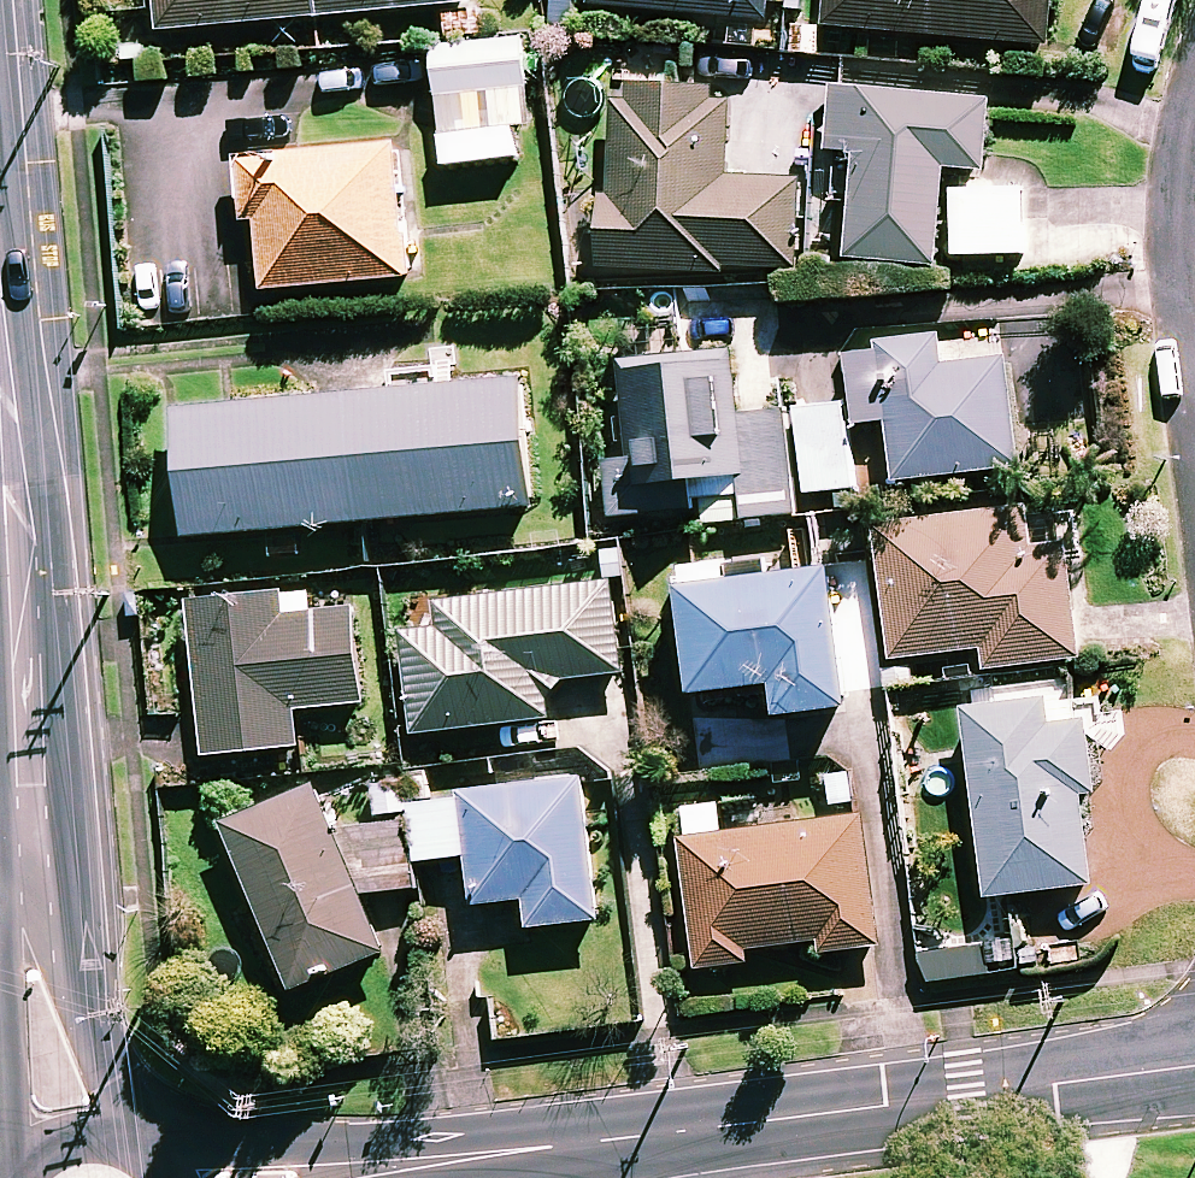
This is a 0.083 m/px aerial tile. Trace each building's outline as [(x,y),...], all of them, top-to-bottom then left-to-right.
[(476,0),(160,0),(162,28),(476,0)] [(593,2),(769,18),(771,0),(593,0),(593,2)] [(830,23),(1050,41),(1053,0),(832,0),(830,23)] [(446,9),(449,43),(436,44),(444,130),(532,122),(524,36),(488,40),(485,5),(446,9)] [(734,89),(632,81),(630,100),(617,99),(604,261),(726,271),(727,261),(799,267),(807,179),(727,172),(734,89)] [(993,94),(836,85),(832,148),(858,149),(852,255),(942,261),(948,165),(988,167),(993,94)] [(412,273),(400,141),(242,156),(247,216),(260,215),(266,287),(412,273)] [(946,358),(943,332),(878,339),(879,345),(849,349),(857,419),(891,416),(898,477),(1023,463),(1010,351),(946,358)] [(744,410),(738,352),(621,363),(629,451),(609,453),(615,514),(742,501),(744,517),(796,512),(785,406),(744,410)] [(537,502),(526,375),(177,406),(188,533),(537,502)] [(854,486),(848,402),(801,406),(807,490),(854,486)] [(1034,544),(1030,504),(880,521),(895,655),(987,645),(989,664),(1081,654),(1069,540),(1034,544)] [(854,700),(839,562),(776,569),(774,549),(685,560),(700,687),(769,679),(772,709),(854,700)] [(626,670),(617,582),(437,600),(440,627),(402,630),(413,730),(554,716),(551,677),(626,670)] [(358,606),(314,609),(312,589),(196,597),(207,751),(301,744),(298,706),(365,701),(358,606)] [(1051,719),(1048,692),(967,702),(989,892),(1095,880),(1084,788),(1099,786),(1090,715),(1051,719)] [(589,774),(462,786),(463,796),(430,799),(427,768),(378,773),(382,809),(414,806),(418,856),(471,851),(475,898),(527,893),(530,924),(602,917),(589,774)] [(321,778),(226,816),(294,988),(389,950),(365,890),(420,887),(409,816),(337,820),(321,778)] [(721,799),(680,804),(700,965),(752,959),(750,945),(811,938),(812,951),(881,942),(865,813),(725,831),(721,799)]
